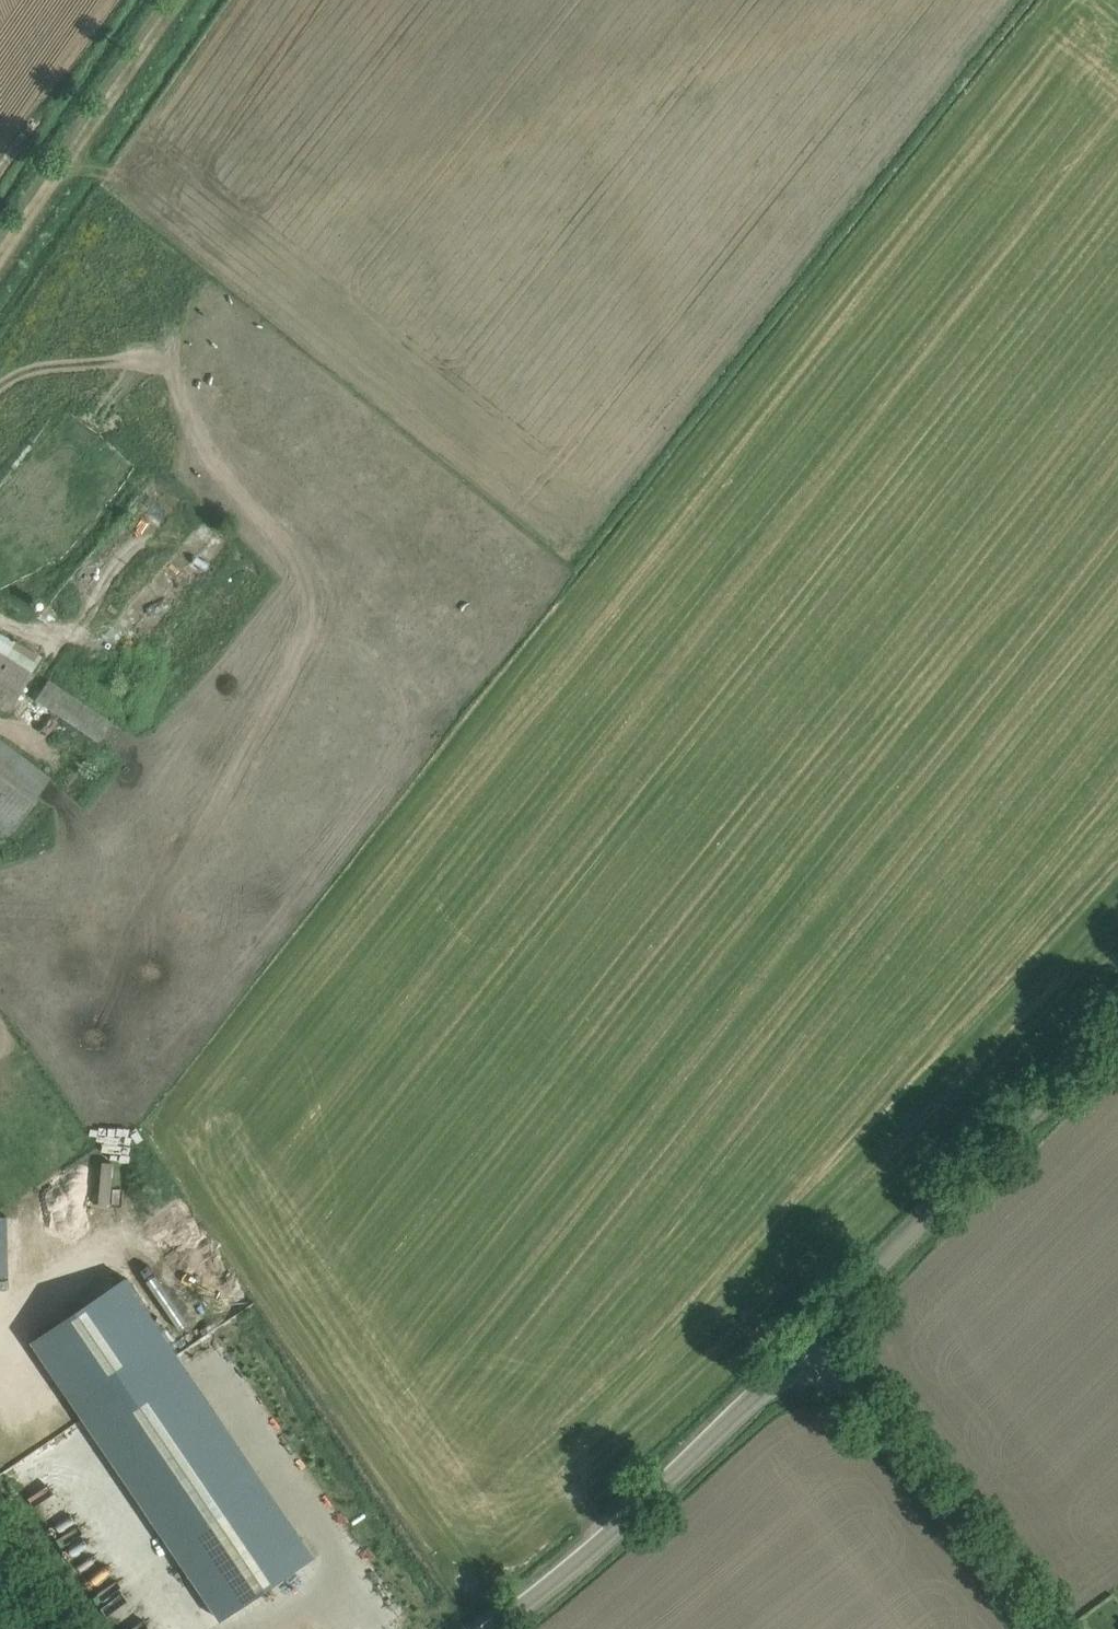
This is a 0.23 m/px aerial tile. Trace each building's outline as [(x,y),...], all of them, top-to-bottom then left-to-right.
[(7,711),(33,674),(0,653),(0,707),(7,711)] [(102,738),(113,716),(45,682),(34,704),(102,738)] [(9,747),(0,740),(0,829),(8,835),(37,797),(51,778),(9,747)] [(12,1246),(41,1223),(48,1231),(63,1219),(48,1201),(4,1237),(12,1246)] [(85,1417),(179,1355),(127,1278),(34,1342),(85,1417)] [(296,1528),(252,1559),(220,1513),(172,1546),(223,1620),(316,1556),(296,1528)]
